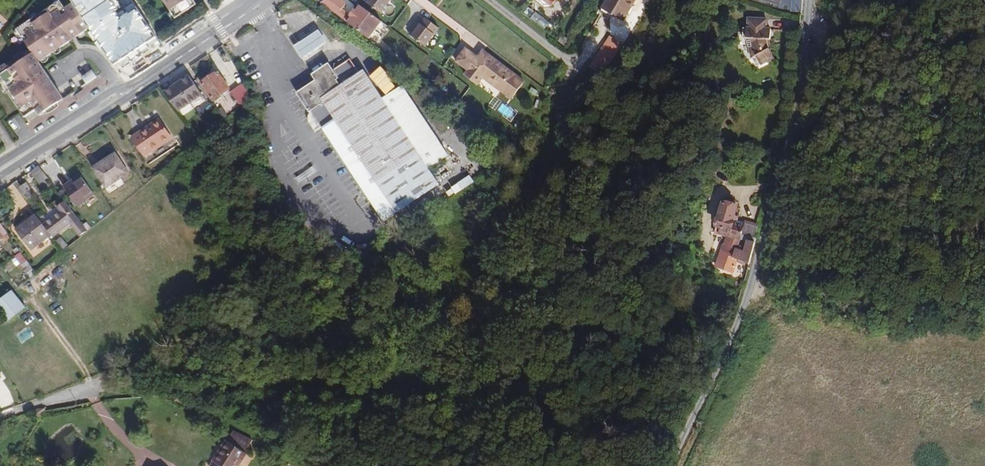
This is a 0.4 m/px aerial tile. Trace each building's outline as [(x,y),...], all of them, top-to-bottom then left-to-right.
[(64,99),(36,59),(87,24),(71,0),(63,6),(59,0),(54,0),(15,26),(31,50),(19,58),(18,56),(0,68),(0,80),(25,118),(37,110),(40,115),(64,99)] [(126,15),(117,0),(102,0),(89,8),(102,28),(117,18),(118,20),(126,15)] [(197,5),(194,0),(167,0),(178,17),(197,5)] [(323,4),(325,5),(369,38),(382,22),(360,5),(356,11),(354,10),(349,15),(342,9),(347,3),(342,0),(326,0),(323,4)] [(364,1),(381,13),(391,0),(365,0),(364,1)] [(602,9),(612,15),(622,21),(630,6),(628,5),(630,2),(632,4),(634,0),(607,0),(602,9)] [(801,0),(791,0),(791,7),(790,12),(800,12),(801,0)] [(612,15),(602,9),(600,12),(610,18),(612,15)] [(104,29),(118,20),(117,18),(102,28),(104,29)] [(414,26),(409,34),(425,46),(439,28),(425,18),(421,24),(418,29),(414,26)] [(767,19),(751,18),(751,28),(749,28),(744,28),(743,38),(748,38),(752,58),(756,55),(761,64),(774,57),(770,48),(769,49),(766,39),(771,39),(771,29),(767,29),(767,19)] [(303,58),(328,42),(320,29),(294,45),(303,58)] [(621,44),(609,37),(590,67),(602,74),(609,63),(621,45),(621,44)] [(625,47),(621,45),(609,63),(613,66),(625,47)] [(490,55),(485,62),(478,57),(466,48),(456,61),(468,70),(465,74),(478,84),(486,72),(504,86),(501,90),(511,97),(524,80),(490,55)] [(478,57),(485,62),(490,55),(483,50),(478,57)] [(756,55),(752,58),(757,66),(761,64),(756,55)] [(367,196),(384,221),(439,185),(428,169),(448,155),(401,88),(382,99),(363,70),(359,73),(350,59),(332,71),(329,67),(305,84),(316,107),(327,122),(374,188),(367,196)] [(86,84),(97,77),(93,70),(82,78),(86,84)] [(214,100),(230,89),(218,72),(211,76),(202,82),(214,100)] [(201,80),(202,82),(211,76),(210,74),(201,80)] [(172,87),(164,92),(182,116),(205,101),(189,76),(182,81),(183,83),(173,89),(172,87)] [(182,81),(172,87),(173,89),(183,83),(182,81)] [(232,92),(242,107),(251,99),(245,83),(232,92)] [(701,93),(710,92),(709,84),(700,85),(701,93)] [(144,156),(171,139),(159,120),(132,137),(144,156)] [(106,162),(95,169),(107,188),(129,173),(115,153),(105,160),(106,162)] [(93,168),(95,169),(106,162),(105,160),(93,168)] [(48,177),(39,166),(31,171),(41,186),(50,180),(48,177)] [(80,175),(69,183),(71,184),(82,177),(80,175)] [(456,192),(474,182),(471,176),(453,186),(456,192)] [(69,183),(64,187),(78,206),(94,195),(82,177),(71,184),(69,183)] [(26,182),(20,186),(27,198),(34,194),(26,182)] [(729,236),(726,245),(724,244),(716,267),(732,273),(738,260),(749,264),(755,244),(753,243),(758,224),(746,221),(746,223),(738,221),(739,217),(735,216),(737,206),(734,206),(735,203),(729,201),(728,204),(725,203),(718,224),(718,223),(717,225),(718,225),(716,232),(729,236)] [(87,231),(65,203),(59,208),(62,212),(47,223),(56,234),(71,223),(81,236),(87,231)] [(51,235),(36,215),(16,230),(31,250),(51,235)] [(56,234),(47,223),(44,225),(53,236),(56,234)] [(2,235),(4,238),(5,240),(9,236),(2,225),(0,226),(0,236),(2,235)] [(68,246),(61,237),(57,241),(63,249),(68,246)] [(21,253),(15,257),(29,277),(35,272),(21,253)] [(0,301),(0,310),(8,321),(24,308),(12,292),(0,301)] [(43,412),(46,407),(33,411),(39,419),(43,412)] [(253,440),(234,431),(214,461),(218,464),(217,465),(236,465),(245,452),(253,440)]
